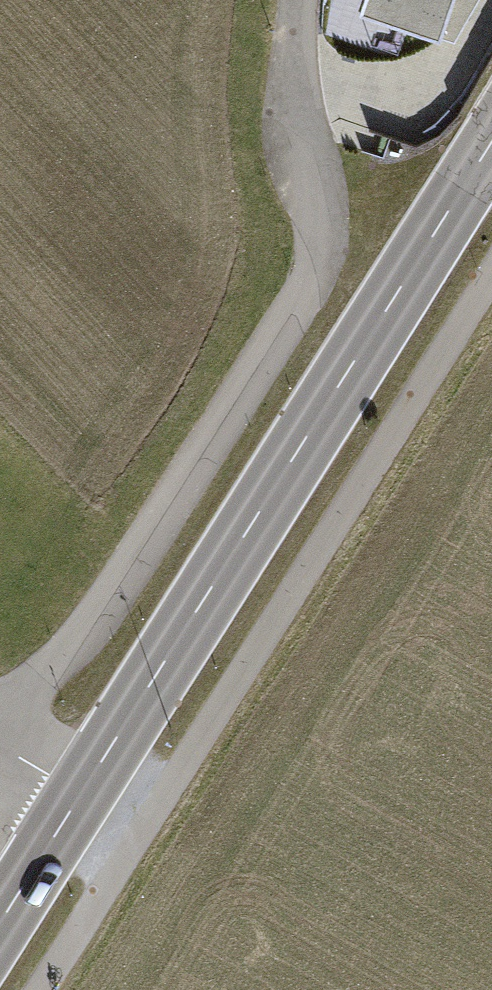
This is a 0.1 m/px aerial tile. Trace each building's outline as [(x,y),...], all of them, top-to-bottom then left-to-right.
[(357,17),(441,43),(455,0),(362,0),(357,17)]
